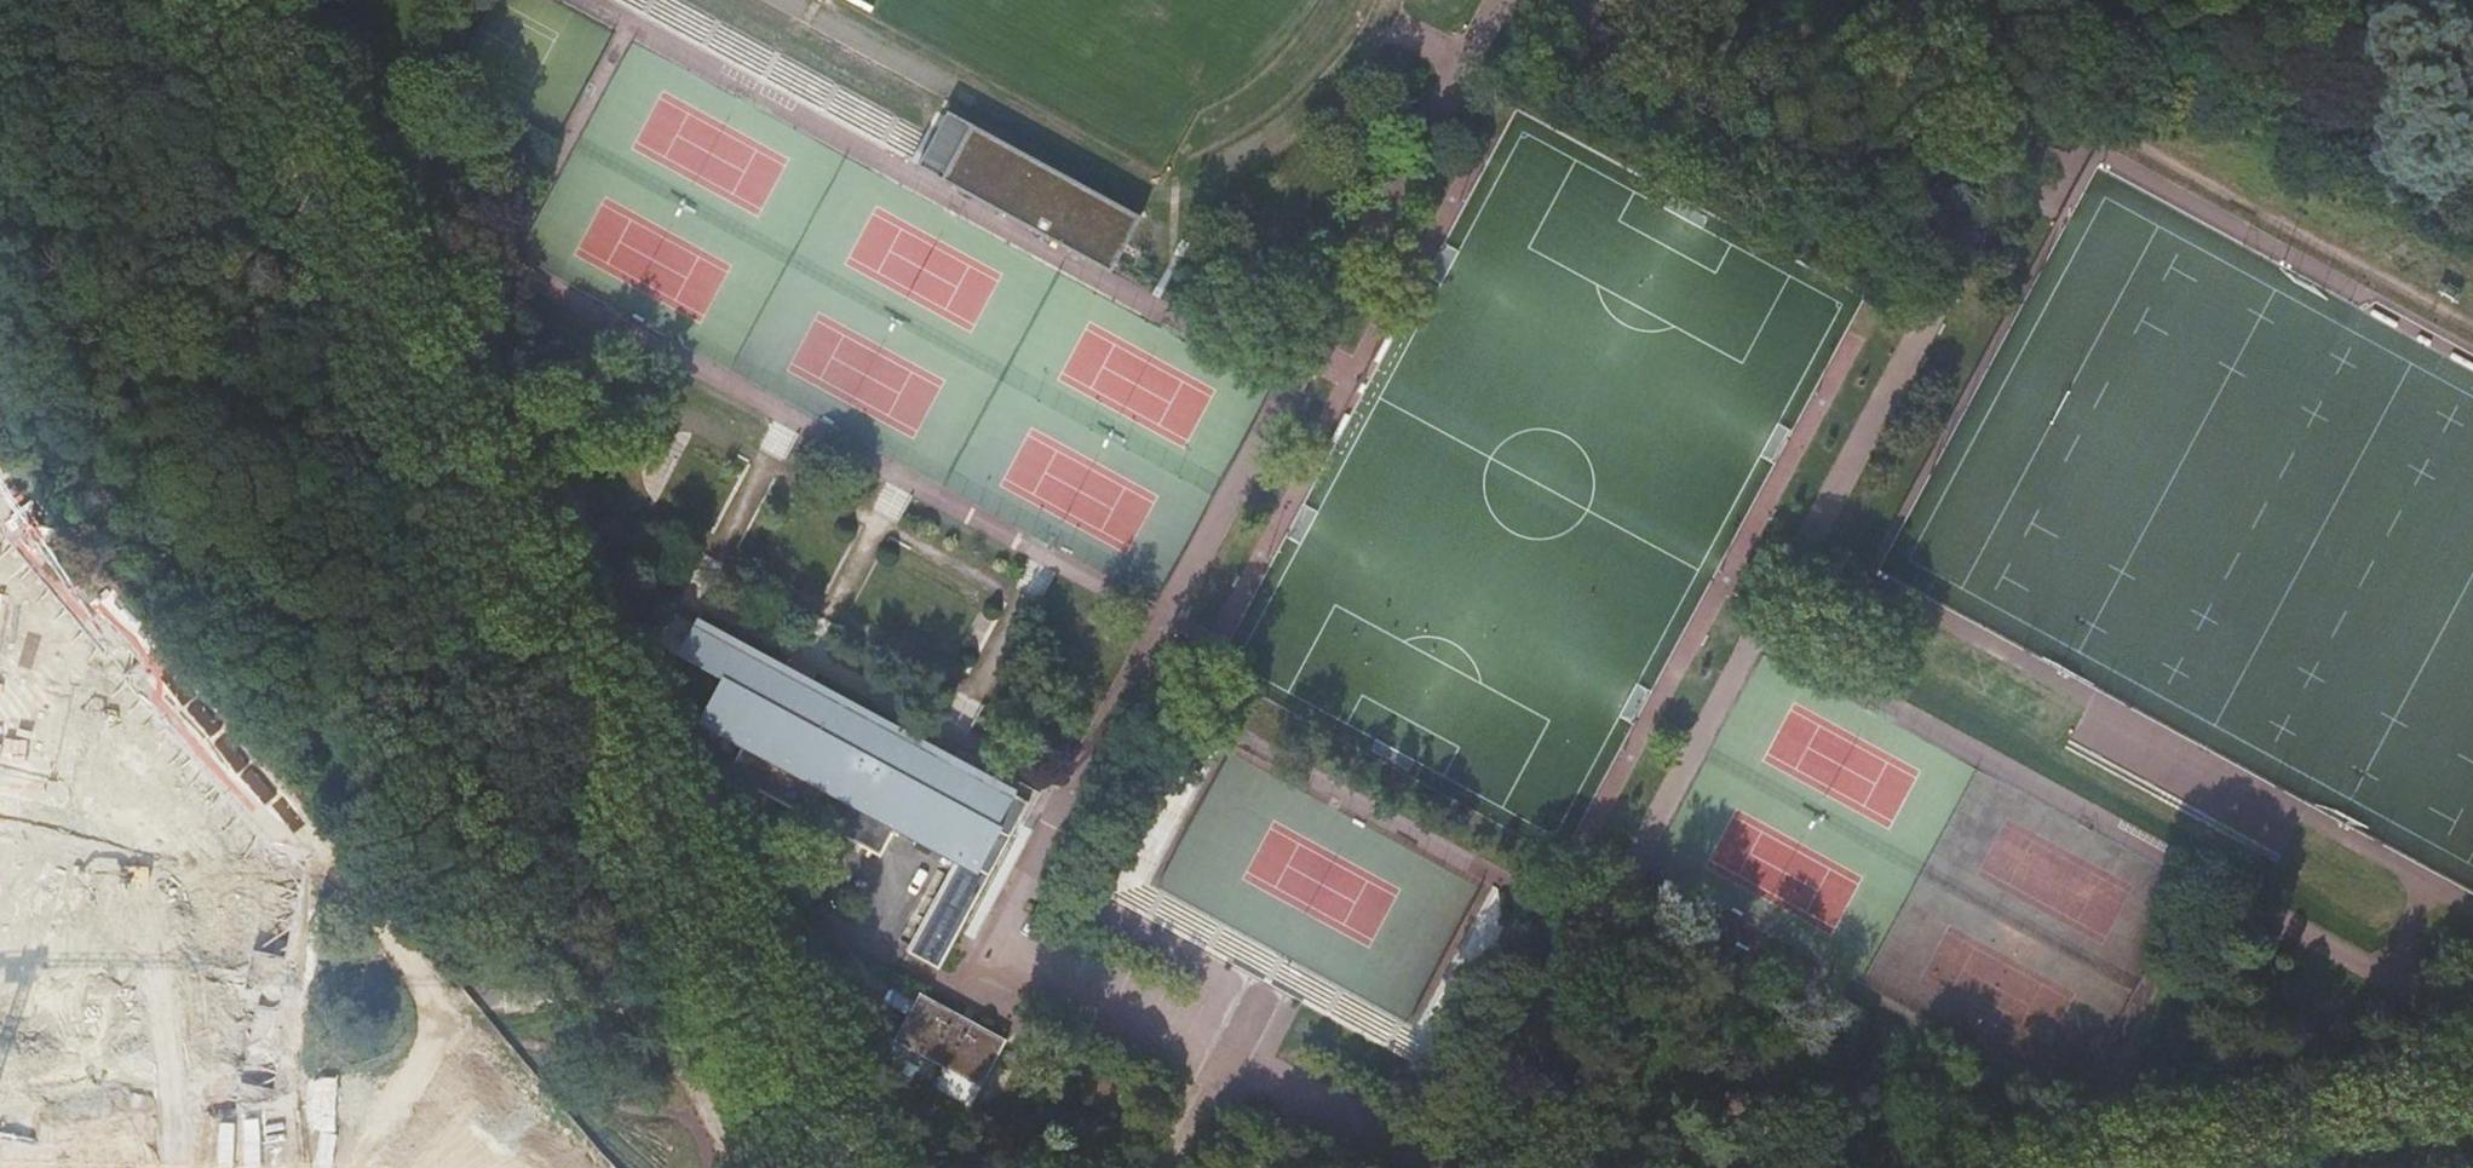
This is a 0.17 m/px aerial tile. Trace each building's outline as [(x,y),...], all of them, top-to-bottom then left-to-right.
[(1140,214),(950,110),(920,164),(1111,268),(1140,214)] [(711,706),(703,720),(821,783),(806,813),(879,852),(895,823),(953,854),(947,865),(954,869),(912,946),(943,963),(965,923),(956,918),(1002,832),(980,820),(973,832),(716,695),(723,682),(681,659),(668,683),(711,706)] [(956,918),(965,923),(1019,822),(1004,814),(1015,795),(1012,794),(977,817),(723,682),(716,695),(973,832),(980,820),(1002,832),(956,918)] [(104,753),(81,755),(85,793),(108,791),(104,753)] [(219,781),(126,794),(140,894),(117,898),(122,931),(95,935),(128,1167),(274,1167),(219,781)] [(1008,1042),(925,996),(898,1045),(982,1090),(1008,1042)]
